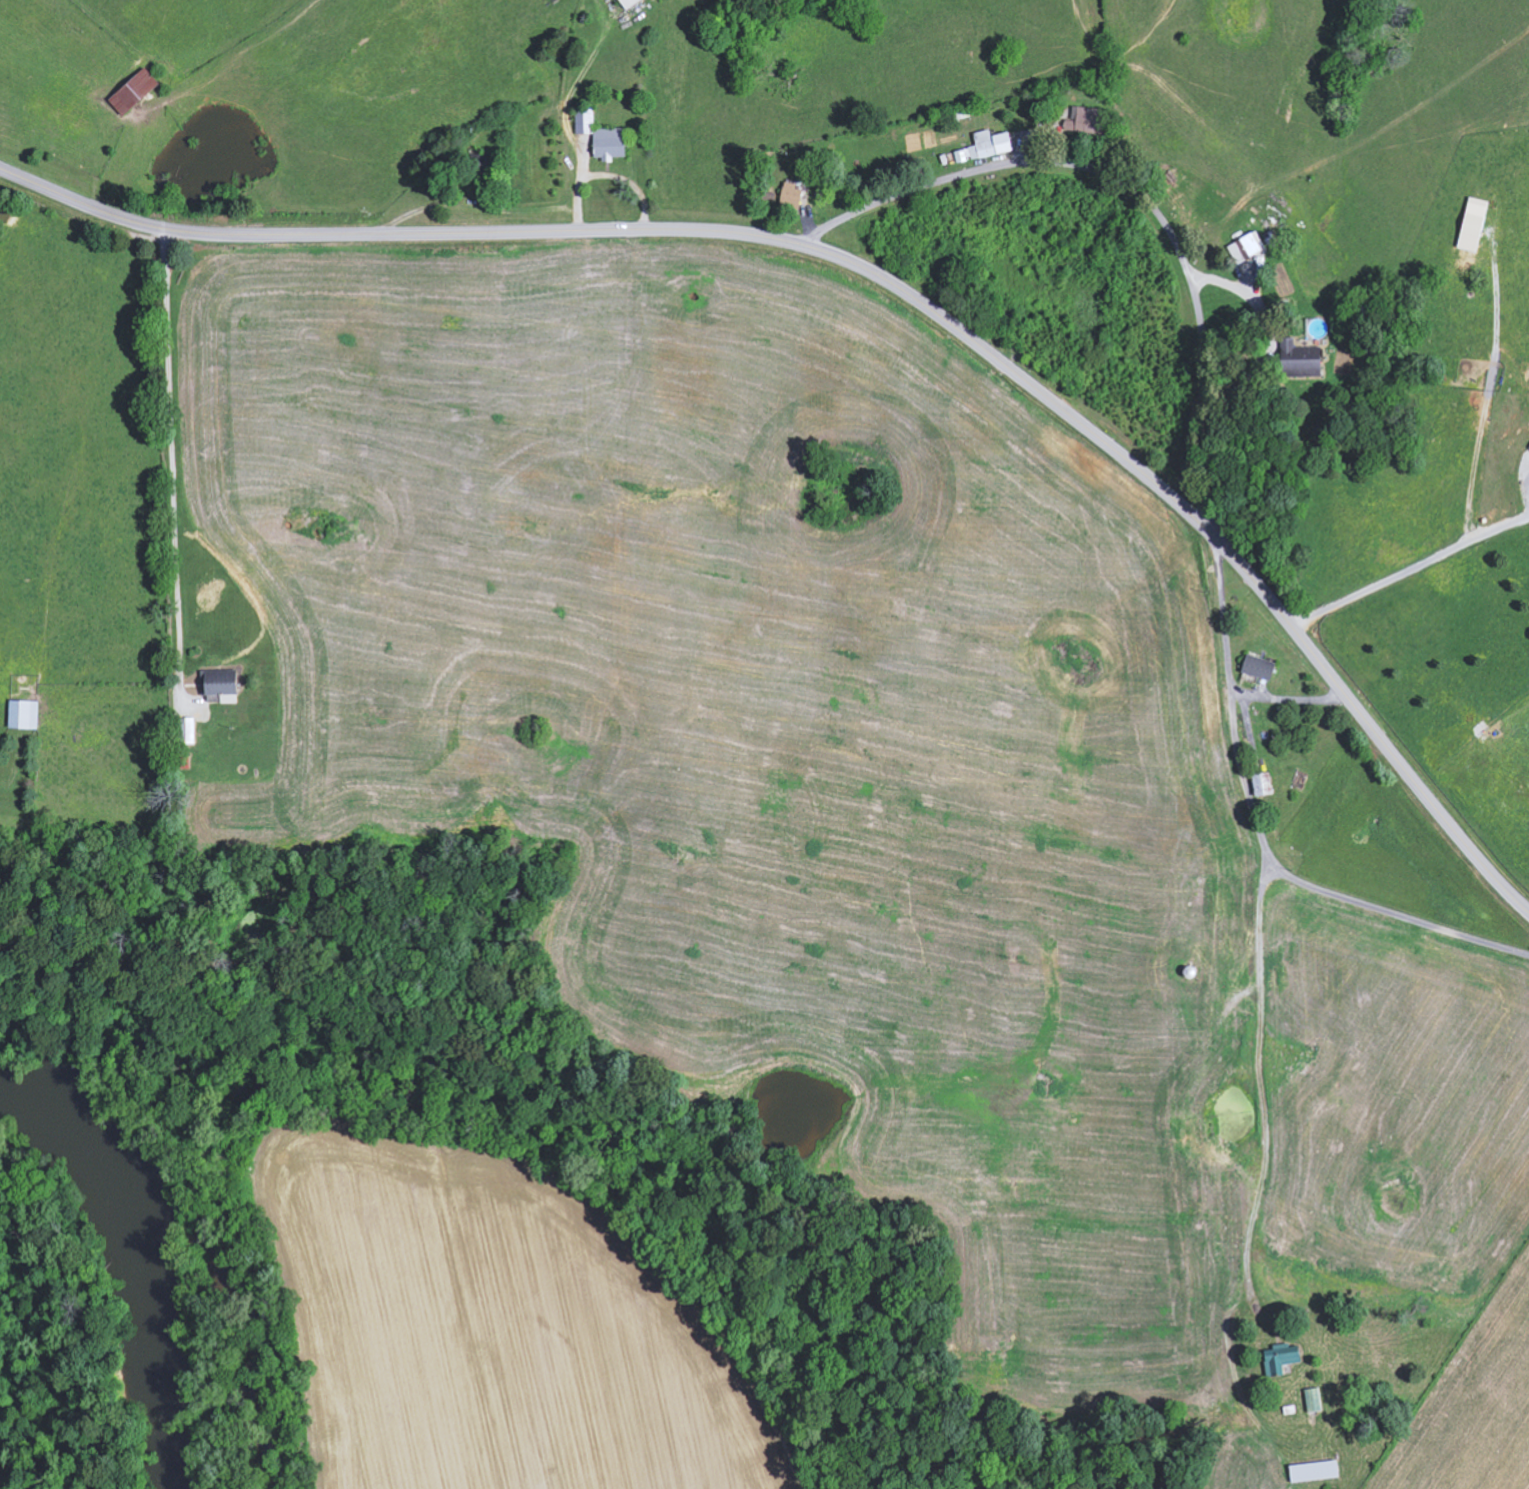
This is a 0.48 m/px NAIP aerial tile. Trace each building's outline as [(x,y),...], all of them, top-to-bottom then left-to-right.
[(639,0),(621,0),(626,9),(639,0)] [(159,82),(144,66),(108,100),(123,115),(159,82)] [(1065,119),(1065,131),(1103,132),(1104,107),(1073,106),(1072,119),(1065,119)] [(594,132),(594,159),(613,159),(613,156),(626,156),(625,128),(594,128),(593,108),(575,108),(576,133),(594,132)] [(957,163),(1014,150),(1010,131),(992,135),(990,129),(974,132),(977,145),(955,150),(957,163)] [(779,205),(799,209),(804,187),(784,182),(779,205)] [(1481,236),(1489,206),(1470,201),(1462,231),(1481,236)] [(1266,250),(1258,231),(1228,243),(1235,262),(1266,250)] [(1295,337),(1282,337),(1283,376),(1323,376),(1322,347),(1295,347),(1295,337)] [(1270,681),(1276,663),(1248,653),(1242,671),(1270,681)] [(38,701),(10,700),(9,728),(37,729),(38,701)] [(179,743),(195,743),(195,718),(179,718),(179,743)] [(1256,797),(1274,794),(1270,772),(1252,775),(1256,797)] [(1301,1362),(1300,1349),(1290,1350),(1290,1343),(1272,1345),(1273,1350),(1264,1351),(1267,1376),(1284,1374),(1283,1364),(1301,1362)] [(1292,1482),(1339,1475),(1337,1458),(1290,1465),(1292,1482)]
